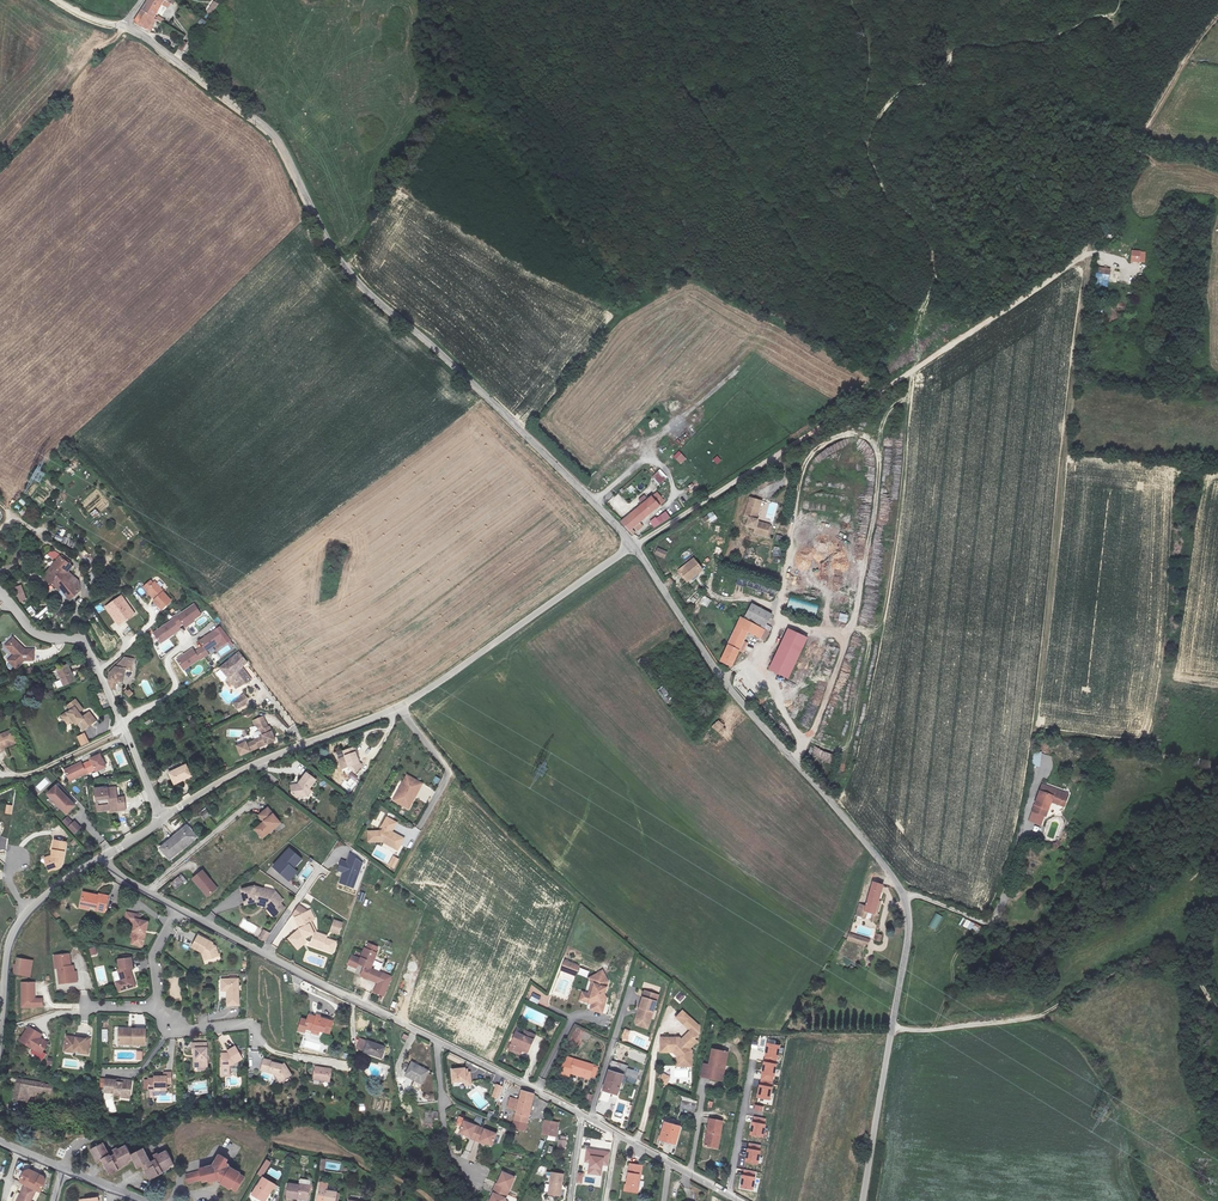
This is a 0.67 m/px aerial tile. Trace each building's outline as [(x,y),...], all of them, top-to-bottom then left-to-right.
[(142,9),(153,17),(163,0),(149,0),(142,9)] [(208,12),(213,15),(219,4),(215,1),(208,12)] [(153,17),(142,9),(134,21),(146,30),(153,17)] [(187,42),(182,39),(178,46),(182,49),(187,42)] [(1132,251),(1131,262),(1145,263),(1145,252),(1132,251)] [(1110,269),(1098,267),(1095,285),(1107,287),(1110,269)] [(679,451),(673,457),(681,465),(687,459),(679,451)] [(719,465),(721,459),(715,456),(712,462),(719,465)] [(652,476),(660,485),(668,477),(660,469),(652,476)] [(619,523),(628,532),(659,509),(651,498),(619,523)] [(749,519),(746,526),(754,529),(752,533),(766,537),(769,527),(755,522),(761,502),(749,499),(744,517),(749,519)] [(649,522),(654,529),(670,517),(666,511),(649,522)] [(713,512),(707,515),(710,522),(717,519),(713,512)] [(61,544),(75,549),(77,542),(70,539),(70,540),(63,537),(61,544)] [(713,554),(720,556),(723,548),(715,546),(713,554)] [(772,547),(773,556),(781,556),(781,547),(772,547)] [(655,555),(665,559),(668,552),(657,548),(655,555)] [(751,561),(752,554),(745,553),(744,559),(751,561)] [(51,557),(34,579),(46,588),(49,585),(61,600),(69,593),(71,581),(60,573),(64,568),(51,557)] [(694,558),(678,571),(687,581),(703,569),(694,558)] [(744,587),(746,580),(737,578),(735,585),(744,587)] [(146,587),(149,584),(147,581),(139,587),(143,592),(147,589),(146,587)] [(748,582),(746,590),(776,594),(777,587),(748,582)] [(155,611),(165,603),(158,594),(159,594),(151,583),(149,584),(146,587),(147,589),(143,592),(148,598),(148,597),(150,600),(148,602),(155,611)] [(27,599),(22,584),(13,587),(19,602),(27,599)] [(137,612),(121,593),(103,607),(117,625),(137,612)] [(703,595),(699,603),(707,608),(712,600),(703,595)] [(815,617),(819,605),(790,597),(786,609),(815,617)] [(171,619),(152,632),(160,643),(181,630),(180,627),(183,625),(185,627),(203,615),(193,602),(172,617),(171,619)] [(744,616),(764,628),(771,615),(751,603),(744,616)] [(26,609),(34,619),(38,616),(31,606),(26,609)] [(45,609),(39,613),(42,617),(48,613),(45,609)] [(724,648),(736,654),(748,630),(760,636),(764,628),(744,616),(740,614),(724,648)] [(839,614),(837,622),(846,624),(848,615),(839,614)] [(786,641),(792,629),(789,627),(783,639),(786,641)] [(786,641),(772,669),(787,676),(807,637),(792,629),(786,641)] [(192,648),(175,659),(184,671),(200,661),(210,654),(224,644),(214,630),(199,640),(203,646),(195,651),(192,648)] [(5,645),(6,647),(14,639),(13,638),(5,645)] [(14,639),(6,647),(13,654),(7,660),(15,668),(23,660),(33,660),(33,649),(25,649),(23,651),(22,650),(23,649),(14,639)] [(772,669),(786,641),(783,639),(769,667),(772,669)] [(736,654),(724,648),(719,659),(731,665),(736,654)] [(229,690),(245,681),(234,667),(240,662),(233,653),(212,668),(221,679),(218,681),(221,686),(224,683),(229,690)] [(121,672),(123,660),(116,659),(102,675),(101,685),(106,686),(107,683),(115,684),(117,671),(121,672)] [(68,683),(60,665),(48,671),(56,688),(68,683)] [(747,701),(753,696),(736,677),(730,683),(747,701)] [(142,686),(147,696),(153,693),(149,683),(142,686)] [(233,702),(225,695),(221,704),(225,711),(236,707),(233,702)] [(69,738),(82,733),(78,723),(73,725),(70,719),(77,716),(72,704),(61,708),(65,715),(60,717),(61,719),(54,722),(59,732),(65,729),(69,738)] [(255,749),(272,742),(266,727),(262,728),(259,721),(251,724),(254,732),(257,730),(259,737),(252,740),(255,749)] [(9,745),(4,733),(0,735),(0,749),(9,745)] [(360,768),(357,753),(345,756),(349,774),(357,780),(363,770),(360,768)] [(106,768),(99,755),(89,760),(89,761),(95,771),(96,773),(106,768)] [(81,762),(64,769),(70,783),(95,771),(89,761),(82,764),(81,762)] [(184,775),(179,765),(162,773),(167,786),(176,782),(175,779),(184,775)] [(306,792),(313,782),(302,773),(295,782),(287,785),(290,794),(295,797),(306,792)] [(415,779),(404,774),(400,782),(399,782),(391,799),(405,805),(411,793),(409,792),(415,779)] [(437,785),(440,779),(436,776),(432,782),(437,785)] [(417,780),(415,779),(409,792),(411,793),(417,780)] [(416,798),(428,803),(434,790),(423,784),(416,798)] [(1068,795),(1042,785),(1038,797),(1051,802),(1064,807),(1068,795)] [(54,787),(48,793),(57,802),(55,804),(59,809),(60,807),(66,813),(73,806),(54,787)] [(96,796),(97,807),(102,807),(102,804),(108,804),(109,812),(124,811),(123,798),(116,798),(115,789),(102,790),(101,787),(92,788),(93,797),(96,796)] [(48,793),(46,795),(55,804),(57,802),(48,793)] [(1051,802),(1038,797),(1029,820),(1042,825),(1051,802)] [(102,807),(97,807),(98,813),(109,812),(108,804),(102,804),(102,807)] [(262,807),(254,814),(259,821),(252,826),(260,834),(272,824),(269,820),(272,818),(262,807)] [(205,819),(211,816),(207,808),(200,812),(205,819)] [(378,828),(366,832),(369,841),(379,838),(385,842),(386,839),(396,844),(401,835),(388,829),(393,820),(384,814),(379,824),(380,825),(378,828)] [(67,818),(64,822),(69,827),(73,824),(67,818)] [(75,822),(73,824),(69,827),(75,833),(81,828),(75,822)] [(167,859),(194,835),(184,824),(157,848),(167,859)] [(260,834),(252,826),(250,828),(257,837),(260,834)] [(50,857),(46,860),(49,864),(46,866),(51,873),(57,869),(58,865),(59,865),(65,845),(54,842),(51,852),(53,852),(52,858),(50,857)] [(307,856),(290,842),(270,864),(286,880),(307,856)] [(369,859),(351,848),(337,877),(354,889),(369,859)] [(388,866),(394,869),(399,859),(393,856),(388,866)] [(196,869),(186,877),(194,886),(195,885),(202,894),(211,887),(196,869)] [(164,882),(169,888),(176,881),(172,875),(164,882)] [(865,906),(860,905),(857,915),(863,917),(865,911),(875,914),(873,919),(877,921),(879,914),(877,914),(879,907),(876,906),(882,885),(872,882),(865,906)] [(247,886),(234,890),(239,904),(252,900),(258,904),(259,902),(262,904),(264,911),(259,913),(261,919),(274,915),(272,909),(275,908),(272,898),(247,886)] [(92,895),(92,889),(82,888),(82,903),(79,903),(79,914),(96,914),(97,904),(90,903),(90,895),(92,895)] [(127,921),(127,927),(131,928),(130,936),(127,936),(127,942),(140,944),(143,917),(136,917),(137,912),(122,910),(120,921),(127,921)] [(935,930),(942,917),(935,913),(928,926),(935,930)] [(305,914),(289,921),(295,933),(281,939),(286,948),(298,942),(299,944),(304,948),(305,946),(327,956),(330,946),(320,942),(321,940),(311,936),(308,931),(306,932),(304,928),(305,925),(309,923),(305,914)] [(978,933),(981,926),(962,918),(959,925),(978,933)] [(327,928),(323,939),(332,942),(336,931),(327,928)] [(265,942),(271,933),(264,929),(258,938),(265,942)] [(202,954),(205,954),(209,953),(209,962),(221,962),(220,949),(212,944),(213,941),(198,933),(190,947),(202,954)] [(874,940),(880,942),(882,935),(876,933),(874,940)] [(869,946),(870,938),(848,934),(847,942),(869,946)] [(89,948),(91,956),(98,954),(95,946),(89,948)] [(351,970),(360,973),(362,969),(368,971),(364,981),(383,987),(386,977),(374,973),(380,958),(367,953),(363,964),(354,961),(351,970)] [(63,954),(53,955),(54,961),(52,961),(52,968),(55,967),(57,983),(74,980),(73,970),(71,971),(70,965),(67,965),(65,966),(65,964),(65,962),(63,954)] [(14,964),(11,964),(11,972),(28,975),(30,959),(15,957),(14,964)] [(128,969),(127,958),(112,958),(113,969),(110,969),(111,989),(126,988),(125,976),(123,976),(123,969),(128,969)] [(580,966),(565,960),(561,969),(577,976),(580,966)] [(588,1007),(599,1010),(604,996),(602,991),(606,979),(600,968),(596,970),(595,973),(589,976),(592,981),(589,992),(586,991),(582,990),(580,998),(585,1000),(587,999),(590,1000),(588,1007)] [(595,973),(596,970),(586,975),(590,981),(586,991),(589,992),(592,981),(589,976),(595,973)] [(236,975),(218,976),(218,988),(224,988),(225,1002),(237,1002),(236,975)] [(30,980),(19,980),(19,988),(16,989),(16,1005),(41,1005),(41,997),(33,997),(30,994),(30,980)] [(309,991),(313,986),(304,981),(301,985),(309,991)] [(530,1001),(538,1004),(541,996),(533,993),(530,1001)] [(655,1001),(642,997),(638,1010),(639,1010),(636,1021),(648,1024),(655,1001)] [(647,1029),(648,1024),(636,1021),(639,1010),(638,1010),(633,1024),(647,1029)] [(682,1011),(676,1017),(684,1025),(690,1018),(682,1011)] [(302,1033),(310,1033),(310,1031),(317,1032),(317,1034),(328,1036),(330,1022),(304,1019),(302,1033)] [(116,1037),(116,1025),(116,1024),(111,1024),(111,1044),(143,1043),(143,1040),(123,1041),(123,1037),(116,1037)] [(123,1025),(116,1025),(116,1037),(123,1037),(123,1041),(143,1040),(142,1025),(130,1025),(130,1027),(123,1027),(123,1025)] [(45,1042),(39,1038),(38,1039),(36,1038),(37,1037),(37,1036),(32,1033),(33,1030),(25,1026),(17,1040),(39,1053),(45,1042)] [(587,1041),(590,1033),(576,1028),(573,1036),(587,1041)] [(625,1029),(621,1040),(627,1042),(631,1031),(625,1029)] [(691,1067),(691,1052),(689,1050),(696,1043),(693,1039),(697,1035),(692,1029),(682,1039),(680,1037),(660,1036),(660,1053),(672,1053),(676,1058),(676,1067),(691,1067)] [(529,1054),(536,1035),(525,1031),(522,1037),(516,1034),(510,1049),(521,1054),(522,1051),(529,1054)] [(72,1037),(63,1036),(62,1047),(72,1048),(77,1048),(77,1050),(86,1051),(87,1036),(78,1035),(78,1036),(73,1035),(72,1037)] [(384,1045),(367,1037),(362,1048),(379,1055),(384,1045)] [(203,1067),(202,1041),(185,1042),(186,1054),(190,1054),(190,1067),(203,1067)] [(226,1051),(216,1053),(218,1076),(229,1075),(229,1065),(239,1058),(232,1044),(224,1048),(226,1051)] [(764,1062),(776,1065),(780,1046),(767,1044),(764,1062)] [(711,1050),(709,1066),(706,1078),(710,1079),(715,1050),(711,1050)] [(724,1052),(715,1050),(710,1079),(722,1081),(724,1069),(721,1068),(724,1052)] [(564,1056),(559,1066),(588,1077),(587,1080),(592,1082),(597,1067),(564,1056)] [(265,1059),(262,1071),(275,1073),(278,1077),(281,1075),(285,1080),(293,1074),(285,1063),(283,1065),(273,1062),(273,1061),(265,1059)] [(426,1069),(410,1060),(404,1073),(420,1082),(426,1069)] [(764,1062),(760,1080),(773,1082),(776,1065),(764,1062)] [(332,1069),(316,1067),(314,1079),(330,1082),(332,1069)] [(465,1067),(451,1069),(453,1083),(464,1082),(464,1085),(472,1085),(471,1072),(465,1067)] [(636,1080),(638,1073),(627,1069),(624,1077),(636,1080)] [(151,1075),(145,1075),(145,1087),(151,1086),(151,1085),(157,1085),(163,1084),(163,1081),(168,1081),(168,1070),(160,1070),(160,1073),(151,1074),(151,1075)] [(658,1083),(667,1086),(670,1076),(662,1073),(658,1083)] [(617,1097),(622,1078),(609,1074),(603,1092),(617,1097)] [(108,1076),(99,1089),(107,1095),(106,1096),(112,1100),(113,1098),(120,1104),(122,1102),(126,1096),(123,1094),(127,1089),(123,1085),(121,1087),(116,1083),(117,1082),(108,1076)] [(760,1080),(757,1097),(769,1100),(773,1082),(760,1080)] [(25,1085),(15,1083),(13,1099),(22,1100),(23,1099),(39,1101),(40,1094),(41,1087),(24,1085),(25,1085)] [(503,1087),(497,1085),(493,1097),(499,1099),(503,1087)] [(520,1101),(517,1112),(528,1115),(534,1093),(522,1090),(520,1101)] [(118,1107),(120,1104),(113,1098),(112,1100),(111,1101),(118,1107)] [(517,1112),(520,1101),(511,1099),(508,1110),(517,1112)] [(679,1109),(691,1112),(694,1113),(696,1103),(681,1099),(679,1109)] [(528,1115),(517,1112),(515,1119),(527,1122),(528,1115)] [(754,1117),(750,1135),(763,1138),(767,1120),(754,1117)] [(482,1125),(466,1120),(461,1131),(473,1135),(472,1136),(477,1138),(482,1140),(482,1139),(493,1143),(498,1131),(482,1125)] [(559,1123),(545,1120),(542,1135),(556,1138),(559,1123)] [(716,1134),(720,1135),(722,1123),(709,1120),(705,1147),(713,1148),(716,1134)] [(675,1146),(680,1128),(664,1123),(660,1142),(675,1146)] [(558,1148),(566,1148),(567,1140),(558,1140),(558,1148)] [(103,1143),(91,1149),(98,1162),(102,1160),(108,1170),(109,1169),(112,1174),(124,1167),(123,1165),(133,1160),(138,1168),(142,1165),(148,1176),(150,1175),(152,1179),(164,1173),(163,1171),(173,1166),(166,1152),(154,1158),(155,1161),(150,1163),(143,1149),(131,1155),(126,1146),(114,1152),(116,1155),(110,1158),(103,1143)] [(750,1144),(746,1161),(757,1164),(761,1146),(750,1144)] [(232,1190),(237,1193),(245,1178),(231,1169),(231,1165),(228,1164),(230,1161),(221,1155),(214,1166),(200,1169),(200,1171),(186,1174),(188,1184),(203,1180),(204,1184),(210,1182),(211,1184),(220,1182),(223,1184),(222,1185),(231,1191),(232,1190)] [(607,1160),(593,1158),(592,1170),(605,1171),(607,1160)] [(267,1159),(258,1173),(263,1177),(272,1162),(267,1159)] [(640,1193),(643,1165),(633,1164),(630,1185),(627,1184),(627,1191),(640,1193)] [(24,1170),(18,1182),(22,1185),(34,1190),(40,1193),(45,1182),(44,1176),(29,1169),(24,1170)] [(744,1170),(740,1189),(752,1191),(756,1173),(744,1170)] [(563,1172),(550,1171),(547,1194),(559,1195),(563,1172)] [(517,1177),(504,1172),(500,1183),(499,1183),(497,1187),(495,1192),(496,1192),(492,1200),(506,1200),(510,1193),(517,1177)] [(263,1178),(259,1186),(255,1184),(250,1196),(260,1200),(264,1200),(269,1192),(271,1193),(275,1184),(263,1178)] [(295,1183),(284,1182),(282,1196),(292,1198),(293,1196),(305,1197),(306,1188),(295,1186),(295,1183)] [(22,1185),(15,1200),(29,1200),(34,1190),(22,1185)] [(332,1191),(323,1190),(322,1194),(317,1193),(316,1200),(331,1200),(332,1191)]
